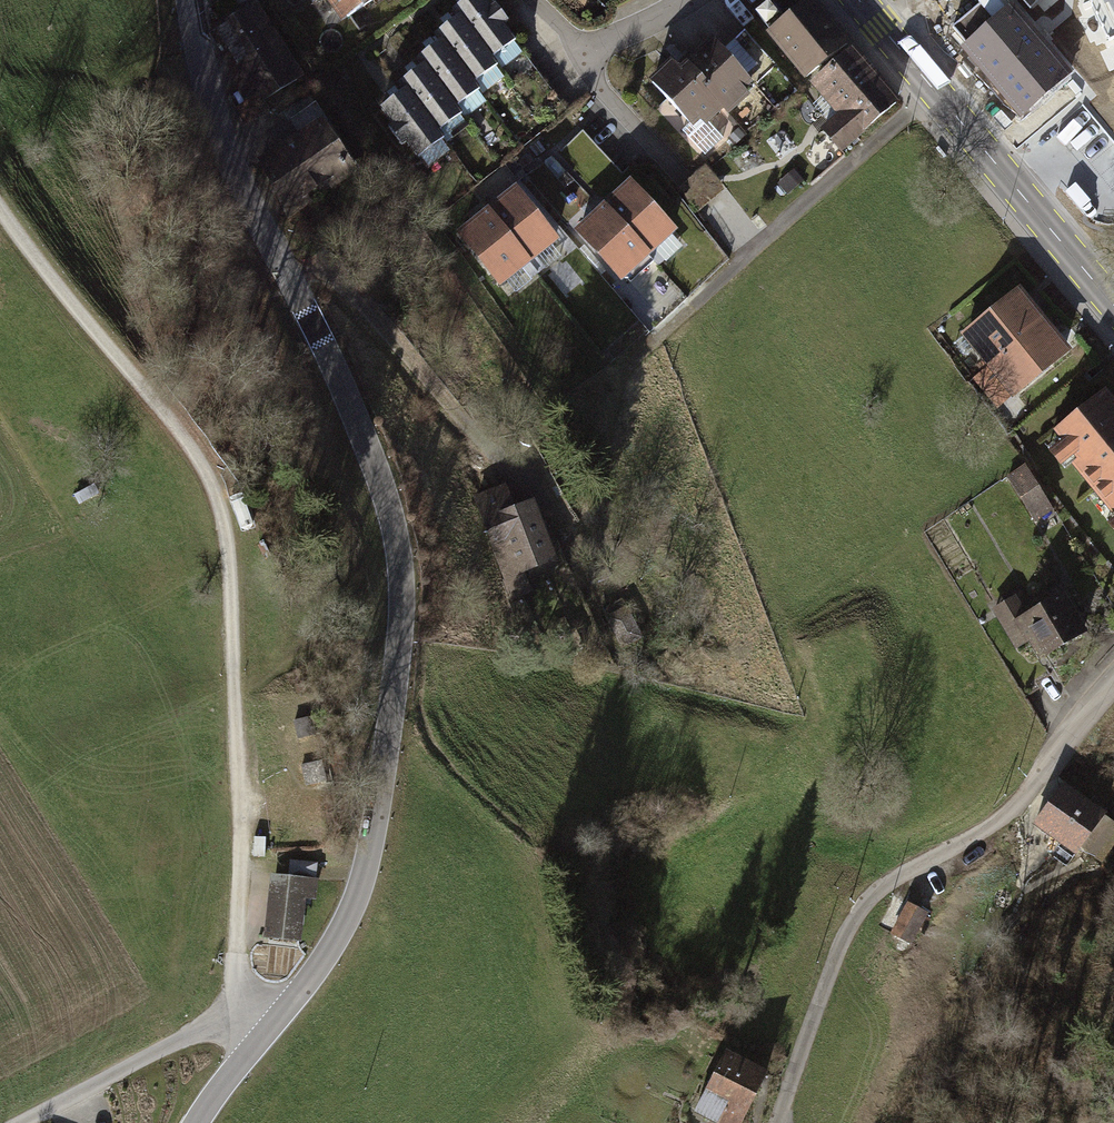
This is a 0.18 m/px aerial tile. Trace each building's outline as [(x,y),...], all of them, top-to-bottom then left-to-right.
[(368,0),(333,0),(345,17),(368,0)] [(486,0),(470,0),(457,10),(462,17),(493,57),(517,39),(505,24),(510,20),(497,4),(492,8),(486,0)] [(770,3),(759,12),(773,30),(771,31),(809,77),(850,44),(814,0),(812,0),(785,22),(770,3)] [(997,0),(985,0),(954,27),(1027,111),(1065,78),(997,0)] [(1090,1),(1110,42),(1113,40),(1113,0),(1093,0),(1090,1)] [(298,78),(255,7),(211,33),(219,47),(225,43),(248,81),(242,85),(259,113),(264,110),(258,101),(298,78)] [(493,57),(462,17),(439,35),(444,42),(475,82),(499,65),(493,57)] [(718,40),(690,65),(729,108),(734,114),(755,96),(748,88),(755,82),(758,85),(778,69),(747,33),(727,51),(718,40)] [(570,109),(517,39),(493,57),(499,65),(475,82),(480,89),(524,145),(570,109)] [(475,82),(444,42),(421,60),(426,67),(457,107),(480,89),(475,82)] [(857,52),(823,80),(849,112),(828,130),(843,148),(899,103),(857,52)] [(729,108),(690,65),(683,72),(675,63),(654,82),(690,122),(681,130),(706,157),(726,139),(712,123),(729,108)] [(457,107),(426,67),(402,84),(407,91),(438,132),(462,114),(457,107)] [(407,91),(384,109),(396,124),(390,128),(403,144),(408,140),(420,156),(443,138),(438,132),(407,91)] [(295,138),(323,120),(310,101),(292,113),(299,123),(289,129),(295,138)] [(351,165),(323,120),(295,138),(261,159),(286,206),(351,165)] [(741,130),(732,138),(737,144),(747,136),(741,130)] [(631,184),(584,131),(531,178),(578,231),(631,184)] [(707,162),(677,188),(697,212),(728,186),(707,162)] [(792,178),(783,186),(788,192),(798,184),(792,178)] [(658,264),(662,268),(668,263),(657,251),(679,231),(633,182),(631,184),(606,207),(658,264)] [(489,210),(541,275),(547,270),(538,258),(561,239),(519,187),(489,210)] [(652,270),(658,264),(606,207),(578,231),(624,282),(645,263),(652,270)] [(535,279),(541,275),(489,210),(460,234),(502,286),(525,267),(535,279)] [(1043,322),(1021,296),(1002,312),(998,308),(965,335),(985,360),(977,367),(982,372),(1043,322)] [(1045,365),(1065,349),(1043,322),(982,373),(986,378),(995,371),(1015,396),(1048,369),(1045,365)] [(1107,396),(1061,435),(1113,499),(1113,404),(1107,396)] [(1051,510),(1024,468),(1010,477),(1036,519),(1051,510)] [(515,510),(506,487),(477,497),(506,578),(531,569),(534,575),(557,567),(534,503),(515,510)] [(589,570),(594,584),(603,580),(598,567),(589,570)] [(1041,659),(1085,633),(1058,587),(1045,594),(1051,603),(1019,622),(1041,659)] [(644,638),(628,609),(608,619),(623,649),(644,638)] [(552,624),(557,637),(568,633),(563,620),(552,624)] [(310,718),(294,722),(298,739),(313,736),(310,718)] [(320,763),(305,766),(308,784),(324,780),(320,763)] [(1039,823),(1065,842),(1068,838),(1103,862),(1113,845),(1113,823),(1063,788),(1039,823)] [(318,880),(273,875),(266,937),(301,941),(306,897),(316,898),(318,880)] [(925,915),(909,907),(896,932),(911,941),(925,915)] [(701,1113),(723,1122),(742,1122),(767,1072),(731,1054),(701,1113)]
